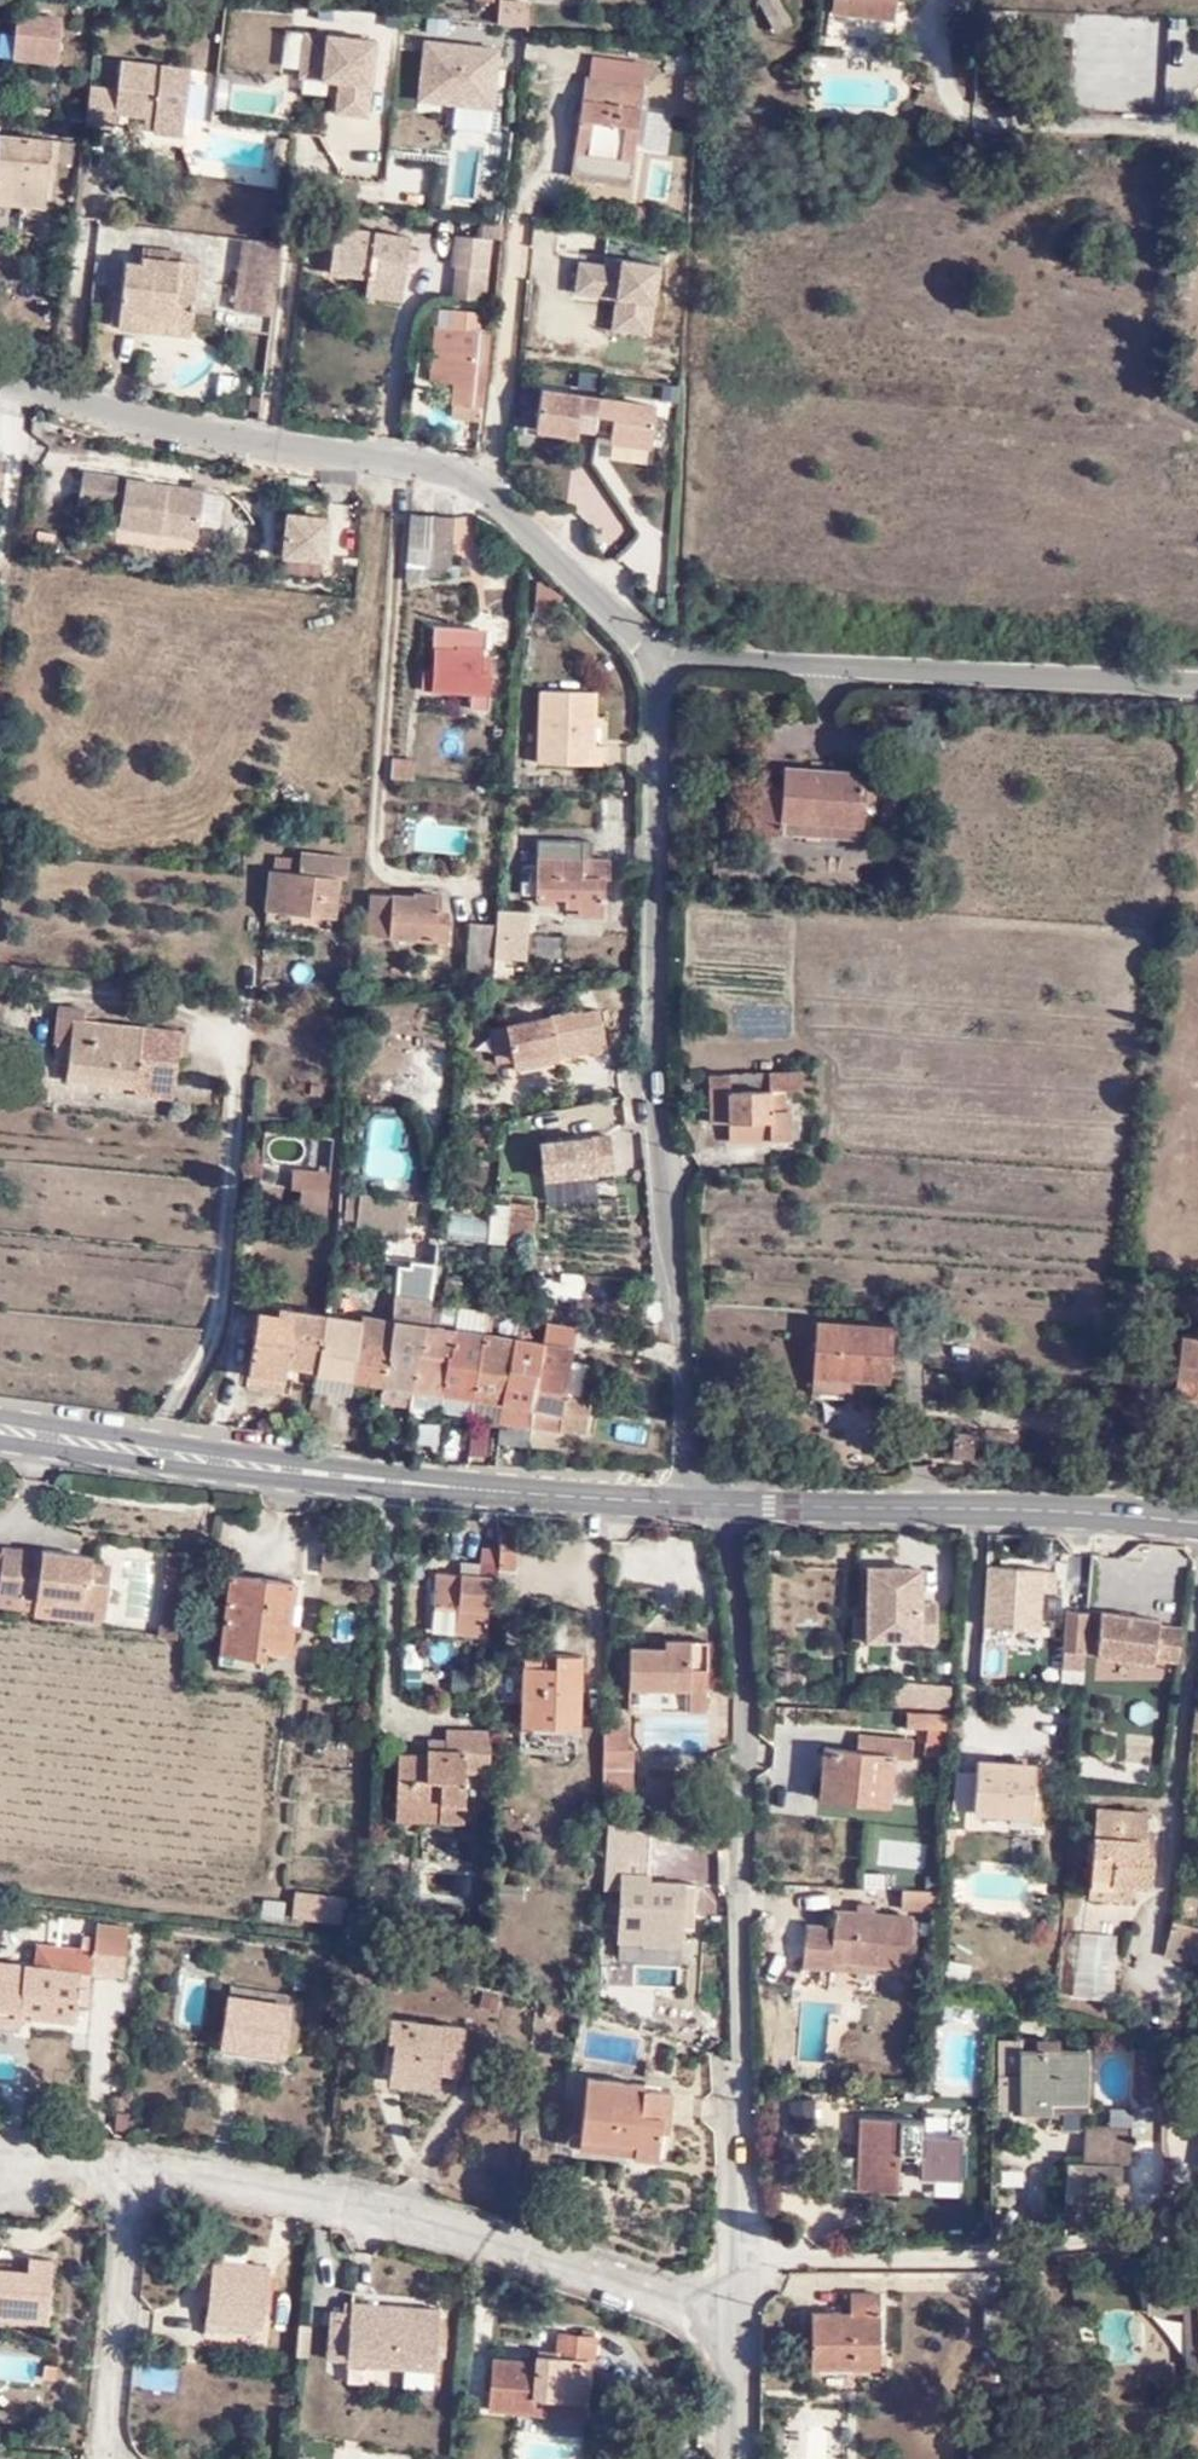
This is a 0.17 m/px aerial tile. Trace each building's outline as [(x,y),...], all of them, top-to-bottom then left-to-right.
[(772,30),(789,19),(779,0),(755,0),(772,30)] [(894,4),(857,0),(831,0),(829,13),(892,20),(894,4)] [(524,5),(492,3),(491,26),(522,28),(524,5)] [(12,8),(9,56),(58,59),(61,11),(12,8)] [(378,35),(304,25),(302,71),(340,77),(336,108),(370,113),(378,35)] [(500,42),(426,35),(418,96),(455,101),(453,125),(492,129),(500,42)] [(117,91),(88,89),(84,124),(111,127),(112,113),(152,117),(151,133),(181,137),(188,69),(119,63),(117,91)] [(560,181),(623,189),(638,88),(575,80),(560,181)] [(688,118),(689,84),(685,84),(684,84),(665,83),(661,146),(674,147),(674,118),(688,118)] [(20,199),(20,207),(40,209),(43,182),(45,162),(54,163),(68,165),(71,144),(47,142),(0,136),(0,197),(20,199)] [(271,165),(289,165),(291,142),(274,140),(271,165)] [(52,182),(54,163),(45,162),(43,182),(52,182)] [(494,239),(495,224),(469,221),(468,235),(484,238),(494,239)] [(400,258),(401,246),(402,235),(327,226),(322,270),(361,275),(360,284),(396,289),(400,258)] [(454,263),(481,266),(484,238),(468,235),(449,233),(447,262),(454,263)] [(278,244),(241,240),(231,315),(269,319),(278,244)] [(410,246),(401,246),(400,258),(409,258),(410,246)] [(139,249),(138,264),(177,267),(177,253),(139,249)] [(613,294),(609,325),(652,335),(662,254),(623,249),(621,260),(582,253),(577,288),(613,294)] [(477,299),(481,266),(454,263),(451,295),(477,299)] [(190,321),(195,285),(194,285),(175,283),(177,267),(138,264),(137,272),(122,272),(120,294),(120,295),(118,314),(190,321)] [(195,269),(177,267),(175,283),(194,285),(195,285),(195,269)] [(395,299),(396,289),(360,284),(358,295),(395,299)] [(189,338),(190,321),(118,314),(120,295),(107,295),(103,328),(189,338)] [(481,337),(470,336),(472,317),(445,314),(444,331),(428,329),(423,378),(443,381),(441,406),(443,406),(462,408),(471,408),(472,408),(481,337)] [(496,388),(497,373),(483,370),(475,428),(505,434),(511,389),(496,388)] [(657,394),(544,378),(537,423),(578,429),(581,404),(614,409),(611,435),(654,441),(657,394)] [(462,408),(443,406),(442,415),(445,420),(470,423),(471,408),(462,408)] [(73,474),(71,503),(107,509),(104,526),(187,540),(193,494),(73,474)] [(347,548),(351,515),(325,513),(322,546),(347,548)] [(405,518),(401,584),(426,584),(427,573),(447,575),(450,521),(405,518)] [(523,603),(546,608),(549,587),(526,577),(523,603)] [(469,708),(487,710),(490,672),(481,671),(484,629),(434,626),(431,669),(418,668),(417,688),(469,691),(469,708)] [(528,753),(593,762),(594,740),(576,738),(578,705),(589,705),(590,686),(532,680),(528,753)] [(389,776),(415,779),(417,760),(391,757),(389,776)] [(857,823),(859,770),(779,766),(778,786),(755,786),(753,830),(777,832),(777,817),(857,823)] [(856,837),(857,823),(777,817),(777,832),(856,837)] [(519,884),(519,895),(564,899),(564,907),(578,908),(578,915),(599,915),(601,877),(607,877),(608,857),(590,857),(591,838),(538,837),(537,860),(529,860),(529,884),(519,884)] [(345,853),(297,850),(297,852),(295,867),(269,865),(266,906),(330,910),(335,872),(343,872),(345,853)] [(295,867),(297,852),(271,851),(269,865),(295,867)] [(368,932),(447,938),(449,920),(438,919),(438,894),(414,890),(413,897),(370,893),(368,932)] [(492,920),(489,955),(513,956),(524,956),(527,909),(493,906),(492,920)] [(487,969),(489,955),(492,920),(470,919),(467,966),(487,969)] [(527,959),(560,963),(564,934),(531,929),(527,959)] [(487,969),(487,975),(511,976),(513,956),(489,955),(487,969)] [(170,1055),(172,1028),(78,1020),(79,1008),(52,1006),(49,1040),(52,1040),(63,1040),(62,1058),(61,1079),(126,1084),(127,1075),(168,1076),(170,1055)] [(579,1008),(506,1023),(516,1070),(560,1061),(559,1057),(558,1049),(586,1044),(587,1052),(608,1048),(599,1006),(580,1010),(579,1008)] [(185,1029),(172,1028),(170,1055),(183,1054),(185,1029)] [(51,1058),(62,1058),(63,1040),(52,1040),(51,1058)] [(586,1044),(558,1049),(559,1057),(587,1052),(586,1044)] [(727,1123),(727,1139),(789,1139),(789,1110),(785,1109),(786,1090),(805,1090),(805,1070),(705,1071),(706,1123),(727,1123)] [(166,1095),(168,1076),(127,1075),(126,1084),(127,1092),(166,1095)] [(369,1182),(421,1178),(417,1111),(364,1115),(369,1182)] [(611,1134),(540,1142),(544,1180),(615,1172),(611,1134)] [(322,1218),(325,1190),(327,1171),(289,1167),(286,1188),(296,1189),(294,1214),(322,1218)] [(351,1220),(355,1193),(343,1192),(339,1219),(351,1220)] [(350,1229),(401,1235),(406,1199),(355,1193),(351,1220),(350,1229)] [(531,1204),(509,1202),(507,1241),(529,1242),(531,1204)] [(451,1208),(446,1231),(485,1239),(489,1215),(451,1208)] [(490,1279),(488,1295),(526,1301),(527,1285),(490,1279)] [(385,1318),(422,1324),(426,1302),(386,1296),(385,1318)] [(285,1367),(313,1370),(320,1313),(256,1304),(247,1375),(284,1379),(285,1367)] [(360,1317),(320,1313),(313,1370),(353,1376),(378,1379),(385,1318),(360,1313),(360,1317)] [(422,1324),(385,1318),(378,1379),(413,1385),(422,1324)] [(656,1334),(657,1321),(645,1319),(644,1333),(656,1334)] [(449,1328),(422,1324),(413,1385),(440,1389),(449,1328)] [(575,1331),(541,1326),(540,1341),(573,1346),(575,1331)] [(816,1326),(814,1372),(855,1372),(855,1383),(893,1383),(896,1330),(816,1326)] [(440,1389),(472,1395),(480,1333),(449,1328),(440,1389)] [(1183,1330),(1181,1348),(1176,1385),(1197,1387),(1197,1331),(1183,1330)] [(511,1338),(480,1333),(472,1395),(500,1400),(511,1338)] [(540,1341),(511,1338),(500,1400),(533,1406),(540,1341)] [(540,1341),(533,1406),(563,1410),(573,1346),(540,1341)] [(353,1376),(313,1370),(310,1388),(350,1394),(353,1376)] [(855,1372),(814,1372),(815,1391),(855,1392),(855,1383),(855,1372)] [(498,1425),(500,1400),(472,1395),(469,1420),(498,1425)] [(498,1425),(531,1430),(533,1406),(500,1400),(498,1425)] [(559,1433),(563,1410),(533,1406),(531,1430),(559,1433)] [(489,1450),(488,1426),(470,1427),(471,1450),(489,1450)] [(982,1435),(954,1433),(952,1459),(980,1461),(982,1435)] [(329,1518),(319,1517),(317,1540),(328,1541),(329,1518)] [(498,1569),(518,1569),(518,1530),(498,1530),(498,1569)] [(63,1601),(61,1620),(94,1624),(104,1615),(107,1583),(91,1582),(92,1565),(92,1557),(39,1550),(38,1558),(33,1599),(63,1601)] [(18,1597),(21,1556),(0,1553),(0,1595),(18,1597)] [(18,1597),(33,1599),(38,1558),(21,1556),(18,1597)] [(895,1566),(870,1566),(869,1636),(937,1636),(938,1602),(922,1602),(922,1584),(927,1583),(926,1563),(895,1562),(895,1566)] [(1057,1568),(988,1563),(984,1620),(1038,1624),(1041,1587),(1056,1588),(1057,1568)] [(108,1566),(92,1565),(91,1582),(107,1583),(108,1566)] [(518,1569),(498,1569),(498,1591),(517,1591),(518,1569)] [(221,1652),(222,1652),(261,1655),(262,1647),(292,1649),(295,1624),(295,1623),(287,1623),(291,1581),(290,1580),(232,1574),(231,1574),(226,1614),(221,1652)] [(461,1639),(488,1640),(490,1576),(440,1574),(439,1604),(462,1606),(461,1639)] [(31,1619),(61,1620),(63,1601),(33,1599),(31,1619)] [(1159,1619),(1159,1613),(1099,1604),(1096,1653),(1153,1661),(1154,1656),(1178,1658),(1182,1621),(1159,1619)] [(1088,1648),(1089,1607),(1067,1607),(1066,1648),(1084,1648),(1088,1648)] [(686,1684),(703,1684),(706,1639),(664,1639),(664,1647),(628,1646),(628,1683),(686,1684)] [(1083,1665),(1084,1648),(1066,1648),(1062,1647),(1061,1664),(1083,1665)] [(521,1651),(522,1669),(551,1668),(552,1651),(521,1651)] [(551,1668),(522,1669),(523,1725),(581,1725),(581,1652),(552,1651),(551,1668)] [(941,1684),(888,1679),(886,1692),(939,1698),(941,1684)] [(703,1709),(703,1684),(686,1684),(685,1708),(703,1709)] [(936,1716),(908,1713),(907,1728),(935,1730),(936,1716)] [(601,1751),(600,1790),(634,1791),(634,1746),(627,1746),(627,1721),(600,1722),(601,1751)] [(485,1750),(485,1727),(441,1727),(441,1734),(441,1744),(423,1744),(423,1750),(393,1749),(391,1803),(432,1803),(433,1815),(457,1816),(460,1763),(485,1764),(485,1750)] [(822,1796),(892,1801),(895,1751),(906,1751),(906,1729),(863,1727),(862,1747),(824,1745),(822,1796)] [(423,1734),(423,1744),(441,1744),(441,1734),(423,1734)] [(355,1739),(299,1735),(297,1767),(354,1770),(355,1739)] [(978,1764),(975,1801),(976,1804),(1031,1806),(1033,1756),(978,1754),(978,1764)] [(955,1800),(975,1801),(978,1764),(957,1763),(955,1800)] [(390,1814),(433,1815),(432,1803),(391,1803),(390,1814)] [(1090,1805),(1081,1878),(1129,1879),(1146,1880),(1152,1829),(1143,1828),(1144,1808),(1090,1805)] [(606,1820),(605,1898),(623,1902),(622,1939),(644,1940),(644,1929),(683,1930),(693,1930),(695,1884),(645,1881),(647,1830),(606,1820)] [(919,1865),(920,1844),(886,1841),(884,1862),(919,1865)] [(1127,1898),(1129,1879),(1081,1878),(1080,1896),(1127,1898)] [(292,1918),(341,1925),(345,1898),(295,1892),(292,1918)] [(942,1895),(905,1893),(904,1912),(941,1913),(942,1904),(942,1895)] [(263,1920),(281,1922),(284,1903),(266,1901),(263,1920)] [(856,1905),(856,1914),(873,1914),(873,1905),(856,1905)] [(907,1970),(910,1917),(856,1914),(834,1912),(833,1929),(806,1927),(802,1969),(818,1971),(817,1988),(828,1988),(830,1965),(907,1970)] [(96,1920),(95,1930),(126,1933),(126,1923),(96,1920)] [(1174,1939),(1174,1922),(1170,1922),(1169,1945),(1197,1948),(1197,1939),(1174,1939)] [(1175,1922),(1174,1922),(1174,1939),(1197,1939),(1197,1924),(1175,1922)] [(683,1930),(644,1929),(644,1940),(683,1941),(683,1930)] [(1116,1993),(1116,1929),(1075,1929),(1075,1993),(1116,1993)] [(95,1930),(95,1935),(83,1935),(83,1945),(37,1942),(35,1961),(0,1959),(0,2023),(18,2025),(20,2010),(29,2009),(32,2015),(75,2016),(76,1996),(87,1997),(89,1967),(124,1970),(126,1933),(95,1930)] [(216,2038),(277,2045),(282,1998),(220,1990),(216,2038)] [(391,2045),(384,2075),(429,2089),(431,2080),(445,2084),(458,2039),(435,2032),(431,2042),(411,2035),(413,2026),(388,2018),(381,2042),(391,2045)] [(1022,2047),(1022,2038),(1002,2038),(1002,2074),(1023,2074),(1023,2111),(1053,2111),(1055,2107),(1054,2091),(1089,2091),(1089,2048),(1061,2047),(1060,2037),(1038,2038),(1038,2047),(1022,2047)] [(1038,2038),(1022,2038),(1022,2047),(1038,2047),(1038,2038)] [(627,2167),(652,2168),(656,2089),(635,2088),(628,2087),(629,2082),(577,2080),(576,2152),(627,2153),(627,2167)] [(812,2091),(787,2096),(793,2127),(819,2122),(812,2091)] [(1089,2106),(1089,2091),(1054,2091),(1055,2107),(1089,2106)] [(838,2188),(896,2191),(899,2153),(922,2154),(924,2122),(862,2118),(860,2157),(839,2156),(838,2188)] [(1087,2120),(1087,2156),(1135,2156),(1135,2120),(1087,2120)] [(1121,2159),(1070,2159),(1070,2196),(1131,2197),(1131,2178),(1121,2178),(1121,2159)] [(199,2303),(263,2309),(268,2246),(218,2243),(218,2229),(193,2227),(191,2262),(203,2263),(199,2303)] [(47,2325),(54,2261),(32,2259),(32,2267),(30,2272),(0,2269),(0,2320),(47,2325)] [(1170,2283),(1170,2314),(1184,2313),(1197,2311),(1197,2281),(1170,2283)] [(1149,2314),(1170,2314),(1170,2283),(1149,2285),(1149,2314)] [(813,2313),(814,2368),(880,2370),(880,2293),(851,2292),(851,2313),(813,2313)] [(345,2377),(434,2383),(438,2316),(351,2310),(350,2321),(323,2319),(321,2367),(346,2368),(345,2377)] [(1197,2367),(1197,2311),(1184,2313),(1188,2368),(1197,2367)] [(489,2405),(535,2409),(535,2394),(554,2395),(581,2396),(585,2358),(594,2358),(595,2335),(558,2331),(556,2352),(537,2351),(536,2358),(492,2354),(489,2405)] [(581,2412),(581,2396),(554,2395),(535,2394),(535,2409),(552,2410),(581,2412)]
